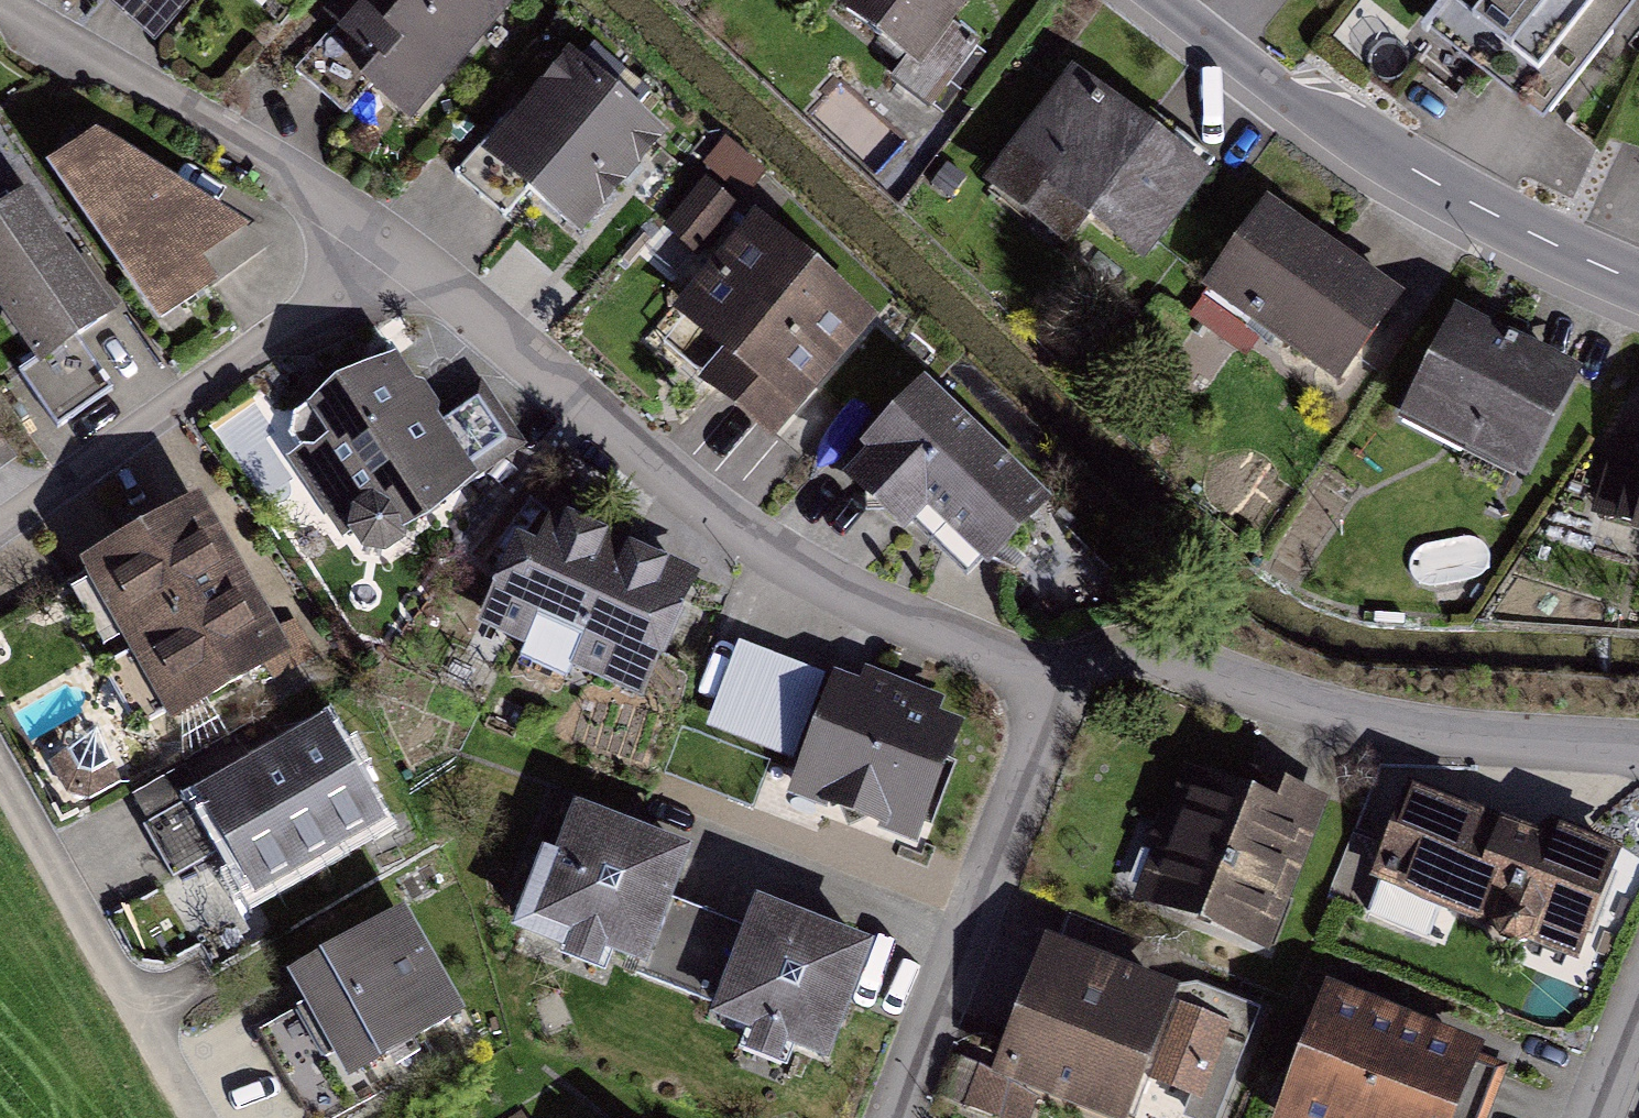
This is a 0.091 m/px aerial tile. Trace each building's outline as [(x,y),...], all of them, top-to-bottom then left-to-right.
[(112,4),(155,42),(193,0),(116,0),(112,4)] [(270,0),(249,0),(260,10),(270,0)] [(530,23),(505,0),(377,0),(328,52),(422,139),(530,23)] [(853,25),(919,77),(904,96),(941,126),(986,70),(962,50),(992,14),(975,0),(871,0),(872,1),(853,25)] [(1415,34),(1529,125),(1630,0),(1443,0),(1415,34)] [(576,252),(669,152),(574,64),(460,186),(495,218),(515,196),(576,252)] [(1135,273),(1206,186),(1073,78),(988,183),(1058,240),(1072,223),(1135,273)] [(100,145),(51,178),(158,337),(219,297),(202,271),(254,237),(251,234),(100,145)] [(0,225),(0,318),(40,378),(26,388),(59,437),(113,401),(86,361),(128,333),(39,199),(0,225)] [(767,457),(878,339),(751,222),(665,314),(719,364),(694,390),(767,457)] [(1208,312),(1348,409),(1410,320),(1269,223),(1208,312)] [(1402,418),(1530,479),(1576,381),(1448,321),(1402,418)] [(281,432),(371,570),(520,473),(479,411),(441,436),(392,360),(281,432)] [(1010,588),(1070,524),(939,403),(879,467),(1010,588)] [(17,464),(0,440),(0,475),(17,464)] [(260,591),(216,513),(91,583),(135,661),(260,591)] [(534,530),(489,634),(654,706),(699,602),(534,530)] [(304,670),(260,591),(135,661),(179,740),(304,670)] [(790,806),(925,858),(974,729),(839,677),(831,699),(746,666),(723,724),(809,757),(790,806)] [(386,832),(327,726),(132,835),(159,883),(219,850),(251,908),(386,832)] [(1147,915),(1270,963),(1323,826),(1199,778),(1147,915)] [(1420,802),(1379,904),(1581,985),(1622,883),(1420,802)] [(529,929),(650,975),(692,865),(571,820),(529,929)] [(714,1020),(834,1066),(876,956),(756,911),(714,1020)] [(463,1026),(405,922),(289,986),(348,1090),(463,1026)] [(1057,951),(1004,1089),(984,1082),(970,1117),(1046,1117),(1047,1113),(1060,1117),(1141,1117),(1186,1001),(1057,951)] [(1290,1117),(1482,1117),(1502,1070),(1336,1003),(1290,1117)]
